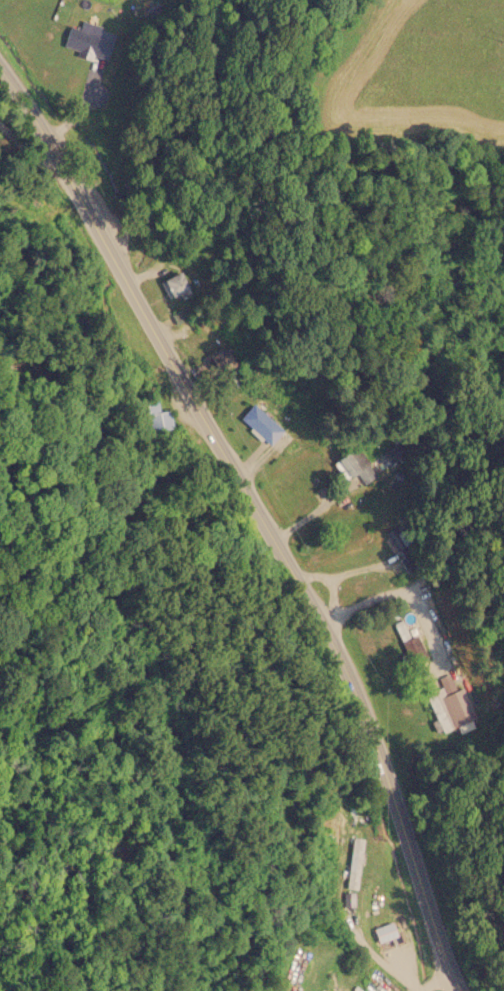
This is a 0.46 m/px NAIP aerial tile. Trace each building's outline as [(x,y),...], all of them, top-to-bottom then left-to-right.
[(68,25),(62,48),(105,62),(115,30),(81,20),(78,28),(68,25)] [(187,290),(180,272),(160,280),(167,297),(187,290)] [(232,364),(225,353),(210,362),(218,374),(232,364)] [(136,400),(138,419),(146,418),(148,432),(172,429),(170,410),(158,411),(157,398),(136,400)] [(281,430),(254,403),(240,417),(267,444),(281,430)] [(357,473),(361,483),(374,477),(361,446),(333,459),(342,479),(357,473)] [(387,531),(393,546),(402,542),(396,528),(387,531)] [(411,664),(426,657),(415,634),(401,641),(411,664)] [(463,686),(455,689),(450,673),(438,677),(441,686),(426,692),(440,731),(475,719),(463,686)] [(339,852),(338,870),(347,870),(347,888),(360,888),(362,838),(351,838),(351,852),(339,852)] [(394,984),(383,976),(372,990),(388,990),(394,984)]
